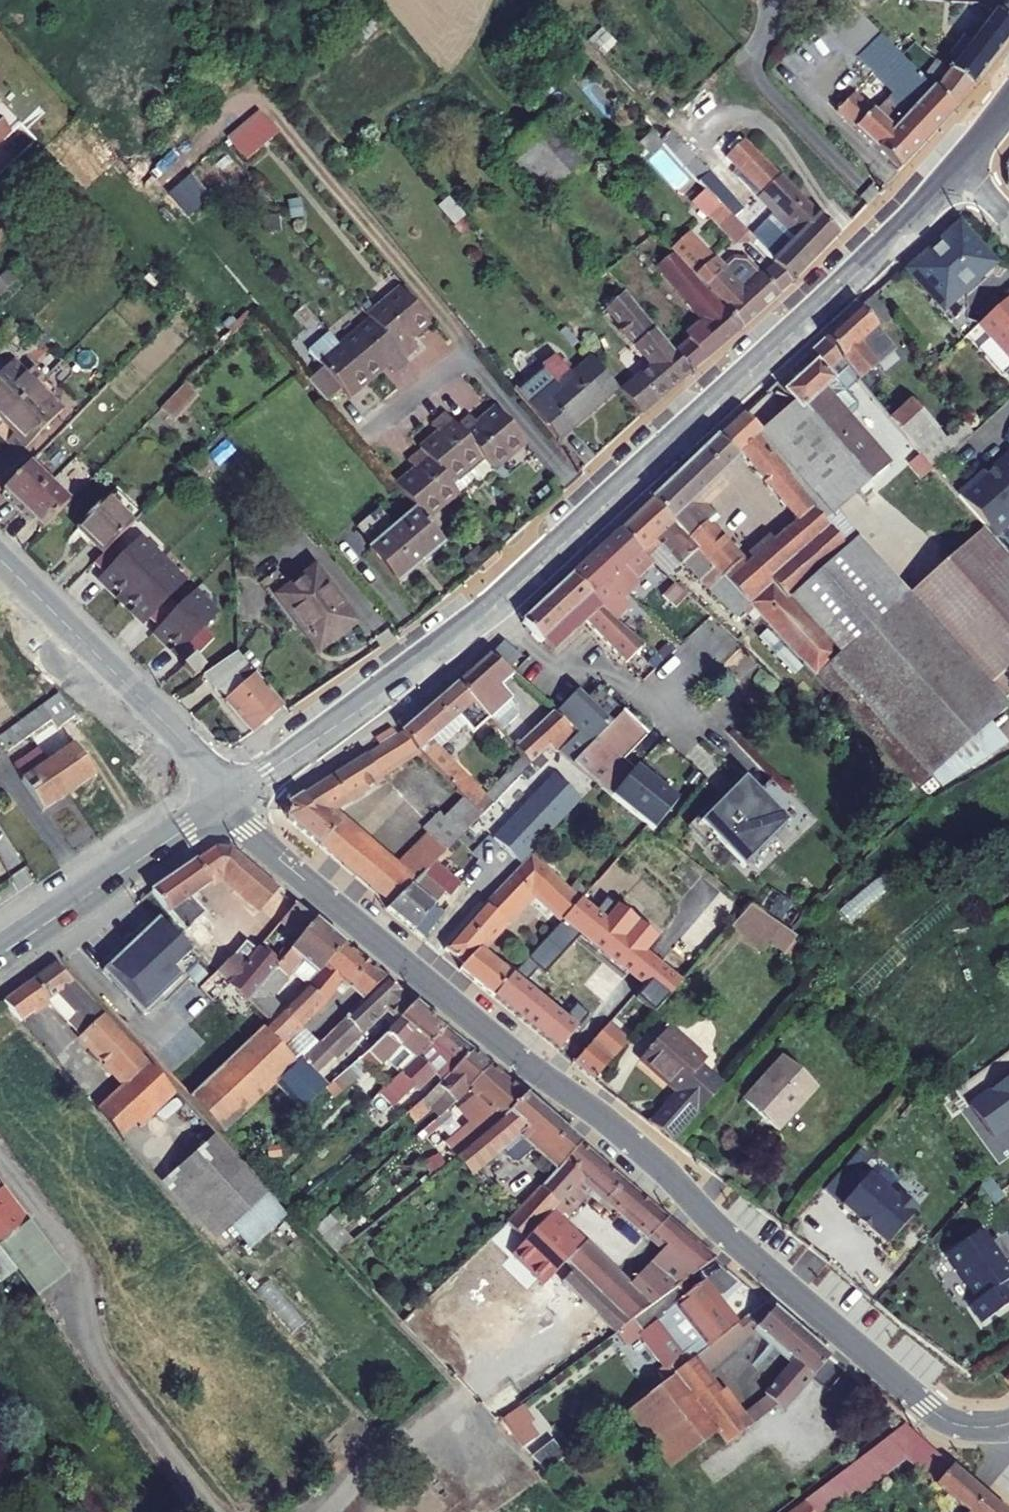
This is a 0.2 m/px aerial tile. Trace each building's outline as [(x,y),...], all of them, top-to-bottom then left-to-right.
[(834,117),(897,174),(950,112),(926,92),(835,0),(834,0),(826,9),(868,50),(857,62),(892,99),(898,98),(913,112),(907,118),(890,103),(884,104),(873,116),(852,97),(834,117)] [(926,92),(950,112),(1008,36),(1008,0),(1000,0),(926,92)] [(256,114),(223,141),(241,162),(274,135),(256,114)] [(583,168),(541,119),(500,154),(542,202),(583,168)] [(797,238),(772,262),(789,280),(835,236),(736,132),(720,148),(727,154),(721,159),(797,238)] [(666,134),(658,141),(682,167),(697,182),(704,176),(666,134)] [(703,189),(735,223),(741,216),(704,176),(697,182),(703,189)] [(207,202),(187,179),(163,199),(183,222),(207,202)] [(735,223),(703,189),(690,201),(703,215),(705,213),(724,234),(736,223),(735,223)] [(711,257),(688,231),(666,250),(669,253),(674,259),(689,246),(705,263),(711,257)] [(957,231),(906,274),(939,312),(990,269),(957,231)] [(720,267),(711,257),(705,263),(689,246),(674,259),(738,329),(776,292),(760,274),(746,260),(729,259),(720,267)] [(674,259),(669,253),(655,267),(705,322),(698,328),(696,325),(683,336),(685,340),(702,360),(738,329),(674,259)] [(760,274),(777,292),(789,280),(772,262),(760,274)] [(361,314),(365,318),(398,357),(410,347),(402,338),(425,319),(396,284),(361,314)] [(623,296),(603,314),(649,367),(633,381),(653,403),(688,372),(671,352),(623,296)] [(888,320),(867,298),(819,342),(842,371),(854,385),(891,352),(874,333),(888,320)] [(1006,298),(975,324),(1008,364),(1008,302),(1006,298)] [(365,318),(333,344),(362,379),(380,363),(388,373),(401,361),(398,357),(365,318)] [(15,335),(3,323),(0,327),(0,350),(15,335)] [(671,352),(688,372),(702,360),(685,340),(671,352)] [(819,342),(803,357),(811,365),(828,383),(842,371),(819,342)] [(316,366),(302,378),(321,399),(334,388),(341,396),(362,379),(333,344),(313,362),(316,366)] [(548,359),(510,392),(551,441),(612,389),(585,358),(564,377),(548,359)] [(26,392),(34,384),(24,375),(21,378),(7,364),(0,371),(0,418),(26,392)] [(828,383),(811,365),(777,395),(786,405),(793,413),(795,411),(858,481),(878,465),(815,395),(828,383)] [(619,393),(638,416),(653,403),(633,381),(619,393)] [(173,420),(197,395),(185,383),(160,407),(173,420)] [(13,457),(57,413),(43,399),(38,403),(26,392),(0,418),(0,444),(13,457)] [(938,441),(905,403),(885,422),(928,471),(967,435),(958,424),(938,441)] [(767,422),(752,404),(737,417),(754,436),(748,441),(818,527),(830,516),(862,486),(858,481),(795,411),(793,413),(786,405),(767,422)] [(464,413),(451,423),(476,454),(486,467),(518,441),(491,406),(471,422),(464,413)] [(434,432),(416,447),(443,481),(476,454),(451,423),(439,410),(425,422),(434,432)] [(754,436),(737,417),(732,422),(748,441),(754,436)] [(818,527),(748,441),(732,422),(646,505),(691,553),(755,621),(757,622),(781,600),(837,549),(818,527)] [(392,484),(408,504),(418,516),(451,490),(443,481),(416,447),(401,460),(409,470),(392,484)] [(990,541),(1008,524),(1008,457),(1007,455),(986,474),(988,475),(982,480),(978,474),(952,497),(990,541)] [(882,469),(878,465),(858,481),(862,486),(882,469)] [(18,512),(44,486),(24,466),(0,491),(0,495),(18,512)] [(718,475),(683,508),(703,529),(709,525),(703,518),(703,503),(724,483),(718,475)] [(18,512),(38,532),(64,505),(44,486),(18,512)] [(71,531),(98,557),(128,526),(102,500),(71,531)] [(362,542),(391,577),(437,539),(418,516),(408,504),(362,542)] [(755,621),(691,553),(646,505),(636,514),(615,534),(635,556),(644,549),(649,554),(654,550),(673,569),(738,636),(755,621)] [(851,538),(830,516),(818,527),(837,549),(838,550),(851,538)] [(838,550),(888,607),(834,656),(810,678),(913,788),(1003,705),(1001,703),(1008,696),(1008,562),(979,528),(904,597),(851,538),(838,550)] [(143,534),(99,579),(121,601),(165,556),(143,534)] [(649,568),(635,556),(615,534),(568,578),(625,634),(637,622),(629,615),(646,597),(644,594),(660,578),(649,568)] [(660,578),(661,580),(673,569),(654,550),(649,554),(644,549),(635,556),(649,568),(660,578)] [(838,550),(837,549),(781,600),(834,656),(888,607),(838,550)] [(196,587),(165,556),(121,601),(143,623),(150,617),(158,625),(196,587)] [(265,599),(305,649),(340,620),(299,571),(265,599)] [(625,634),(568,578),(518,624),(537,644),(540,641),(551,653),(582,626),(622,666),(639,649),(625,634)] [(220,610),(196,587),(158,625),(152,631),(176,655),(220,610)] [(680,598),(669,610),(682,622),(694,610),(680,598)] [(781,600),(757,622),(798,666),(810,678),(834,656),(781,600)] [(193,670),(239,723),(270,696),(225,643),(193,670)] [(515,659),(499,643),(487,656),(504,671),(515,659)] [(172,664),(181,675),(193,665),(184,654),(172,664)] [(487,656),(474,667),(497,690),(511,677),(504,671),(487,656)] [(497,690),(474,667),(450,687),(484,722),(496,735),(510,721),(510,711),(504,705),(507,702),(497,690)] [(58,684),(21,713),(31,726),(52,710),(60,720),(77,707),(58,684)] [(484,722),(450,687),(395,735),(414,755),(460,802),(478,820),(489,808),(480,799),(436,752),(460,731),(466,737),(484,722)] [(645,736),(597,690),(583,705),(581,706),(565,724),(569,727),(574,731),(553,753),(651,830),(675,803),(631,767),(628,769),(621,762),(645,736)] [(583,705),(573,696),(556,716),(565,724),(581,706),(583,705)] [(21,713),(3,726),(13,740),(31,726),(21,713)] [(556,716),(553,713),(513,751),(529,768),(547,749),(553,753),(574,731),(569,727),(565,724),(556,716)] [(414,755),(395,735),(286,808),(285,822),(390,912),(429,871),(443,856),(425,840),(392,873),(324,815),(414,755)] [(102,766),(79,737),(55,756),(75,781),(77,785),(102,766)] [(75,781),(55,756),(44,742),(20,761),(53,804),(77,785),(75,781)] [(529,768),(520,759),(480,799),(489,808),(529,768)] [(735,864),(781,818),(739,773),(728,783),(733,788),(722,798),(718,794),(684,827),(701,844),(709,837),(735,864)] [(478,820),(460,802),(439,822),(434,817),(418,833),(425,840),(443,856),(463,836),(476,821),(478,820)] [(476,821),(463,836),(482,855),(496,840),(476,821)] [(271,888),(227,851),(210,849),(148,894),(242,998),(254,983),(269,966),(291,939),(308,919),(288,902),(271,922),(250,948),(239,939),(227,953),(195,916),(200,912),(186,895),(215,873),(255,907),(271,888)] [(527,897),(558,925),(574,906),(526,862),(444,953),(461,968),(473,956),(527,897)] [(422,945),(430,936),(427,934),(437,923),(430,916),(434,911),(436,913),(450,899),(430,880),(434,876),(429,871),(391,912),(387,916),(422,945)] [(271,888),(255,907),(271,922),(288,902),(271,888)] [(556,1055),(574,1033),(529,996),(545,979),(543,976),(578,939),(642,992),(634,1001),(651,1016),(678,986),(636,950),(609,927),(579,903),(575,907),(574,906),(558,925),(559,926),(516,972),(490,1001),(556,1055)] [(733,927),(784,959),(798,937),(747,905),(733,927)] [(617,917),(609,927),(636,950),(645,941),(617,917)] [(338,944),(308,919),(291,939),(269,966),(254,983),(242,998),(262,1021),(276,1007),(265,995),(285,973),(296,961),(310,973),(338,944)] [(152,922),(97,975),(137,1016),(192,964),(152,922)] [(430,936),(440,926),(437,923),(427,934),(430,936)] [(238,1046),(274,1082),(294,1063),(283,1051),(298,1035),(291,1027),(313,1003),(316,1005),(337,983),(344,989),(365,967),(338,944),(310,973),(298,985),(276,1007),(262,1021),(238,1046)] [(461,968),(457,973),(471,985),(486,967),(473,956),(461,968)] [(310,973),(296,961),(285,973),(298,985),(310,973)] [(53,963),(32,978),(46,995),(51,991),(88,1029),(80,1036),(121,1080),(125,1083),(147,1065),(53,963)] [(471,985),(490,1001),(516,972),(509,966),(503,973),(490,963),(486,967),(471,985)] [(365,967),(344,989),(357,1000),(378,978),(365,967)] [(32,978),(15,990),(30,1008),(46,995),(32,978)] [(337,1019),(354,1036),(365,1024),(369,1024),(370,1023),(370,1021),(370,1018),(382,1030),(407,1002),(378,978),(357,1000),(337,1019)] [(0,1002),(0,1004),(13,1019),(30,1008),(15,990),(0,1002)] [(382,1030),(361,1053),(375,1066),(394,1046),(412,1061),(438,1028),(407,1002),(382,1030)] [(589,1046),(571,1067),(591,1084),(626,1044),(606,1027),(589,1046)] [(466,1051),(438,1028),(412,1061),(380,1091),(391,1104),(400,1096),(405,1100),(430,1076),(438,1083),(466,1051)] [(665,1032),(637,1063),(674,1096),(649,1125),(671,1145),(721,1089),(699,1069),(703,1065),(665,1032)] [(574,1033),(556,1055),(571,1067),(589,1046),(574,1033)] [(298,1035),(283,1051),(294,1063),(310,1047),(298,1035)] [(272,1085),(298,1112),(321,1089),(311,1078),(331,1057),(315,1041),(310,1047),(294,1063),(274,1082),(272,1085)] [(274,1082),(238,1046),(184,1100),(219,1137),(236,1120),(272,1085),(274,1082)] [(484,1066),(466,1051),(438,1083),(436,1086),(379,1133),(386,1141),(442,1094),(451,1101),(461,1090),(484,1066)] [(783,1060),(745,1102),(778,1131),(816,1089),(783,1060)] [(121,1080),(90,1109),(114,1137),(169,1089),(147,1065),(125,1083),(121,1080)] [(517,1095),(484,1066),(461,1090),(494,1119),(517,1095)] [(968,1103),(992,1138),(1008,1126),(1008,1076),(968,1103)] [(370,1080),(366,1084),(369,1088),(374,1084),(370,1080)] [(575,1145),(517,1095),(494,1119),(470,1140),(449,1158),(466,1178),(496,1153),(505,1162),(517,1162),(528,1153),(550,1172),(575,1145)] [(428,1132),(449,1158),(470,1140),(451,1121),(444,1128),(439,1122),(428,1132)] [(279,1210),(210,1133),(168,1172),(219,1228),(236,1213),(254,1233),(279,1210)] [(279,1134),(245,1165),(262,1183),(295,1151),(279,1134)] [(664,1222),(575,1145),(550,1172),(534,1189),(553,1206),(529,1232),(569,1270),(558,1283),(576,1300),(612,1334),(616,1331),(663,1297),(679,1285),(710,1262),(678,1234),(661,1253),(629,1289),(559,1225),(589,1190),(647,1241),(664,1222)] [(861,1180),(835,1209),(860,1234),(861,1233),(878,1249),(910,1214),(894,1200),(889,1205),(861,1180)] [(0,1190),(0,1247),(29,1225),(2,1189),(0,1190)] [(520,1243),(529,1232),(553,1206),(534,1189),(500,1225),(520,1243)] [(664,1222),(647,1241),(661,1253),(678,1234),(664,1222)] [(29,1225),(0,1247),(0,1249),(36,1298),(66,1276),(29,1225)] [(984,1237),(945,1263),(973,1306),(968,1309),(980,1327),(1008,1308),(1008,1286),(1008,1284),(1008,1283),(1008,1275),(984,1237)] [(636,1334),(670,1379),(699,1356),(743,1322),(763,1307),(755,1301),(728,1322),(700,1285),(687,1294),(670,1306),(663,1297),(616,1331),(625,1343),(636,1334)] [(679,1285),(663,1297),(670,1306),(687,1294),(679,1285)] [(825,1360),(763,1307),(743,1322),(758,1335),(782,1357),(772,1368),(780,1376),(761,1398),(764,1401),(774,1409),(779,1414),(825,1360)] [(743,1322),(699,1356),(711,1371),(758,1335),(743,1322)] [(711,1371),(699,1356),(670,1379),(714,1436),(723,1448),(745,1431),(739,1422),(704,1377),(711,1371)] [(670,1379),(623,1415),(666,1472),(714,1436),(670,1379)] [(474,1410),(488,1425),(517,1404),(505,1388),(474,1410)] [(764,1401),(739,1422),(745,1431),(746,1432),(774,1409),(764,1401)] [(498,1427),(516,1451),(534,1438),(516,1414),(498,1427)] [(784,1511),(831,1511),(909,1458),(922,1476),(940,1464),(912,1423),(784,1511)] [(529,1463),(543,1477),(562,1462),(550,1446),(529,1463)] [(948,1471),(932,1489),(959,1511),(995,1511),(948,1471)]
